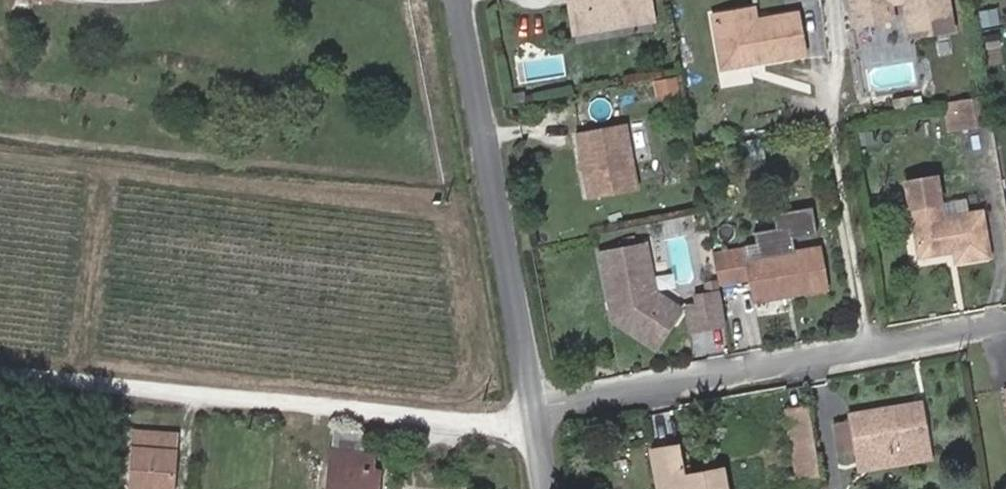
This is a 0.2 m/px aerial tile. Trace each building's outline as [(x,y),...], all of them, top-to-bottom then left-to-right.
[(644,0),(564,0),(568,28),(647,15),(644,0)] [(853,21),(890,14),(888,0),(849,0),(853,21)] [(908,31),(950,24),(945,0),(903,0),(908,31)] [(746,6),(729,9),(731,21),(749,18),(746,6)] [(729,9),(706,13),(716,65),(797,52),(791,11),(731,21),(729,9)] [(664,96),(679,94),(677,78),(662,82),(664,96)] [(987,93),(945,101),(947,111),(957,109),(959,125),(992,120),(987,93)] [(949,126),(959,125),(957,109),(947,111),(949,126)] [(620,126),(571,136),(584,202),(633,192),(620,126)] [(755,138),(741,140),(743,161),(759,159),(755,138)] [(933,178),(905,182),(917,257),(950,251),(952,261),(984,256),(978,213),(940,219),(933,178)] [(643,295),(633,248),(588,256),(601,322),(645,351),(669,312),(643,295)] [(740,250),(708,254),(710,269),(743,264),(749,302),(751,301),(753,316),(785,311),(782,297),(818,291),(811,251),(742,262),(740,250)] [(745,282),(743,264),(710,269),(714,287),(745,282)] [(698,333),(721,329),(714,287),(707,289),(709,298),(692,301),(698,333)] [(686,335),(698,333),(692,310),(682,312),(686,335)] [(787,424),(812,420),(810,406),(809,405),(808,397),(783,401),(787,424)] [(859,456),(926,446),(920,403),(852,413),(853,422),(857,449),(859,456)] [(794,475),(820,470),(816,448),(815,439),(812,420),(787,424),(794,475)] [(842,451),(857,449),(853,422),(838,424),(842,451)] [(132,438),(126,488),(167,488),(173,443),(132,438)] [(649,445),(657,488),(726,488),(722,465),(685,471),(679,440),(649,445)] [(930,466),(926,446),(859,456),(861,476),(930,466)] [(367,476),(369,460),(327,455),(324,488),(366,488),(367,476)] [(367,476),(366,488),(373,488),(374,476),(367,476)]
